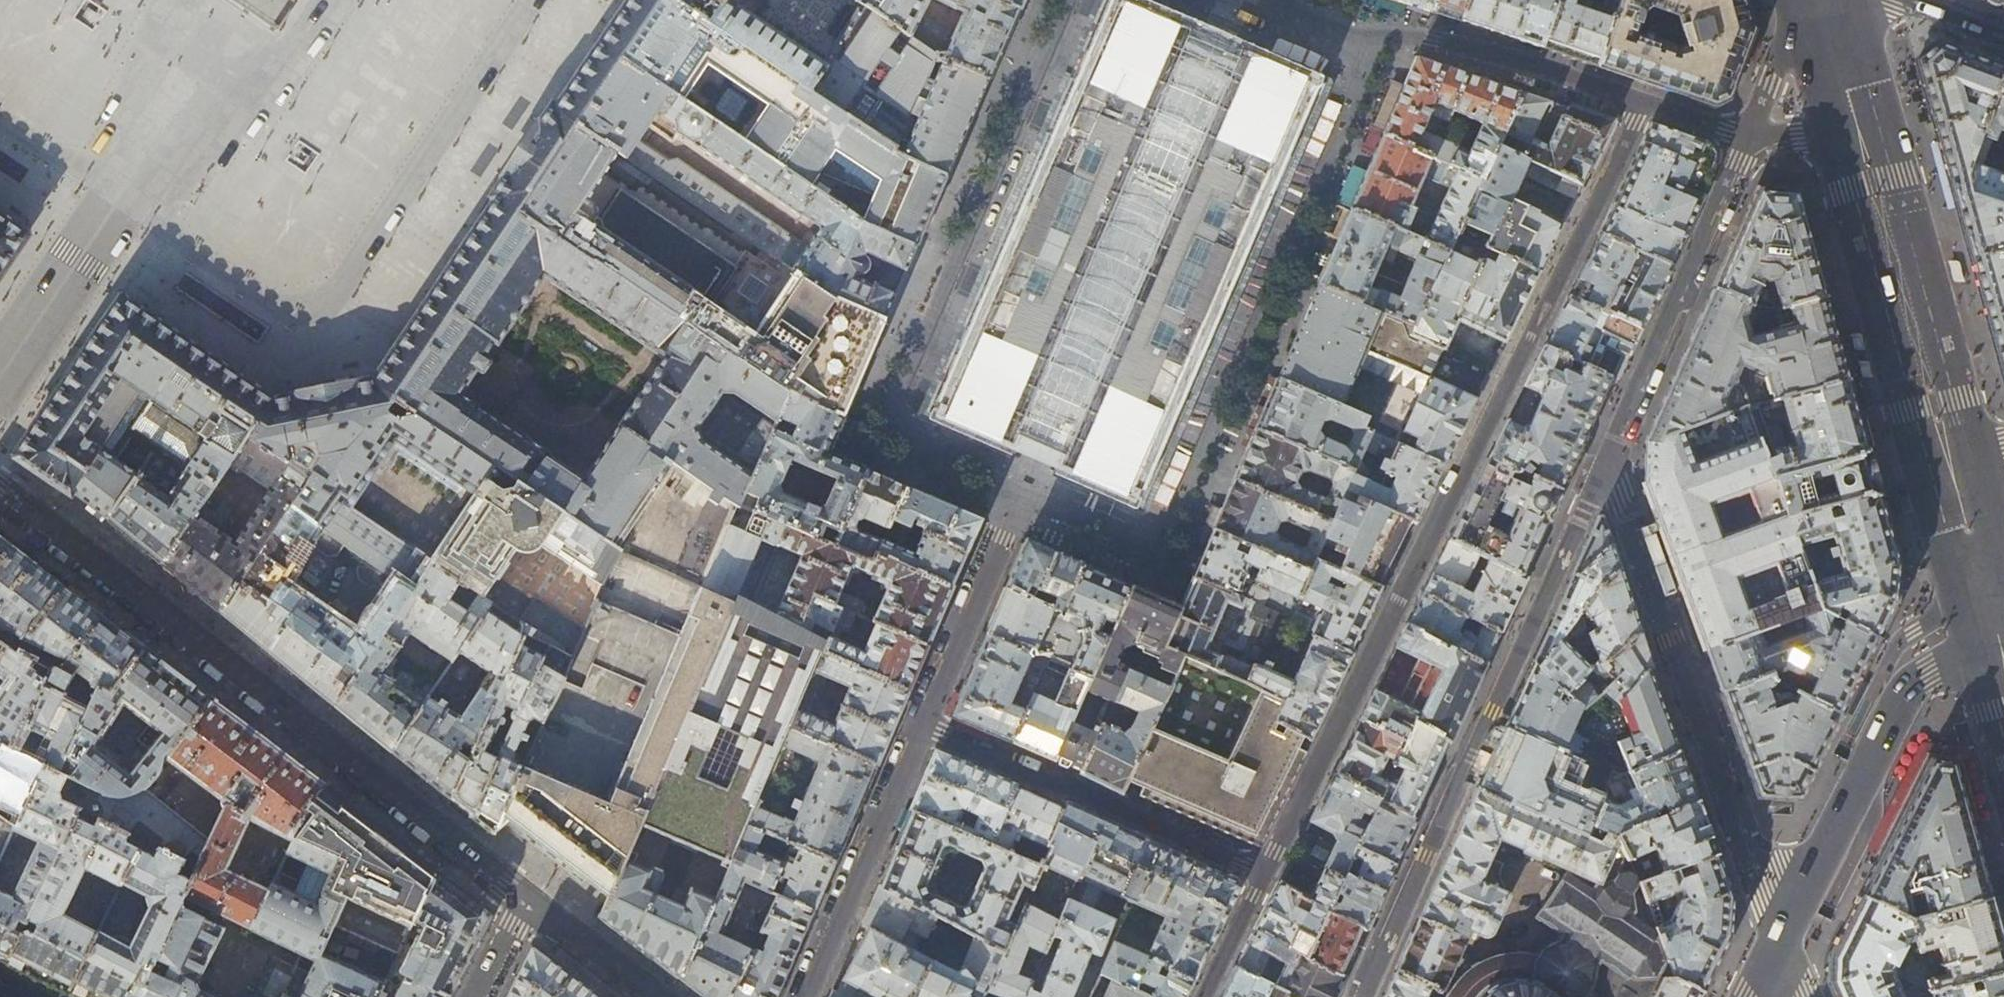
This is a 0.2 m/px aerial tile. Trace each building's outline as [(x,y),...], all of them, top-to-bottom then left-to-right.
[(719,29),(677,0),(630,0),(620,14),(600,44),(669,91),(684,102),(687,103),(746,144),(843,210),(887,143),(809,91),(719,29)] [(719,29),(809,91),(825,66),(809,55),(807,56),(753,18),(753,17),(739,7),(744,0),(677,0),(719,29)] [(864,5),(936,54),(935,57),(988,80),(1001,48),(1018,9),(998,0),(938,0),(963,12),(962,14),(961,14),(961,15),(958,14),(956,19),(959,20),(954,33),(921,13),(928,0),(857,0),(864,5)] [(1142,507),(1161,463),(1183,413),(1178,412),(1186,393),(1216,325),(1223,307),(1240,267),(1270,199),(1279,176),(1284,178),(1306,126),(1323,85),(1290,70),(1286,66),(1273,61),(1268,61),(1238,48),(1213,37),(1195,29),(1192,28),(1186,25),(1163,15),(1160,13),(1148,7),(1144,7),(1128,0),(1104,0),(1087,38),(1092,41),(1084,59),(1057,120),(1023,199),(986,285),(950,369),(945,367),(925,412),(951,423),(989,440),(1012,450),(1032,459),(1055,469),(1064,473),(1099,488),(1142,507)] [(1018,9),(1022,0),(998,0),(1018,9)] [(1431,12),(1435,0),(1397,0),(1431,12)] [(1431,12),(1444,16),(1460,21),(1467,0),(1435,0),(1431,12)] [(1460,21),(1484,29),(1514,39),(1528,0),(1467,0),(1460,21)] [(1542,48),(1558,0),(1528,0),(1514,39),(1527,43),(1542,48)] [(1598,66),(1620,0),(1606,0),(1604,5),(1592,0),(1558,0),(1542,48),(1564,55),(1598,66)] [(1638,79),(1685,95),(1714,105),(1727,99),(1737,73),(1754,30),(1746,2),(1746,0),(1620,0),(1598,66),(1638,79)] [(969,124),(988,80),(935,57),(936,54),(864,5),(825,66),(809,91),(887,143),(895,148),(893,152),(946,177),(969,124)] [(589,61),(581,72),(557,109),(553,106),(551,108),(556,111),(627,159),(754,244),(833,296),(884,320),(911,257),(916,247),(865,225),(843,210),(746,144),(687,103),(684,102),(669,91),(600,44),(589,61)] [(1961,190),(1960,186),(2003,70),(1964,55),(1936,44),(1917,61),(1960,216),(2003,377),(2003,205),(1961,190)] [(1522,94),(1467,75),(1416,58),(1400,95),(1383,135),(1483,178),(1498,145),(1522,94)] [(2003,205),(2003,149),(1996,147),(1998,143),(1997,141),(1993,140),(1996,130),(1999,129),(2003,131),(2003,70),(1960,186),(1961,190),(2003,205)] [(1544,101),(1522,94),(1498,145),(1583,185),(1594,162),(1613,124),(1582,113),(1544,101)] [(504,179),(493,194),(688,327),(705,301),(712,305),(754,244),(551,108),(540,124),(539,123),(518,153),(502,177),(504,179)] [(1632,167),(1612,208),(1682,238),(1704,187),(1708,179),(1715,151),(1715,149),(1714,147),(1684,136),(1652,125),(1632,167)] [(1458,233),(1483,178),(1383,135),(1365,177),(1351,209),(1450,251),(1458,233)] [(929,216),(946,177),(893,152),(895,148),(887,143),(843,210),(865,225),(916,247),(929,216)] [(1575,200),(1583,185),(1498,145),(1483,178),(1458,233),(1540,273),(1563,225),(1568,213),(1532,190),(1527,193),(1523,202),(1511,195),(1522,172),(1575,200)] [(1730,252),(1714,289),(1769,312),(1827,297),(1812,244),(1797,192),(1758,189),(1745,218),(1730,252)] [(462,251),(457,257),(403,339),(375,382),(369,383),(619,549),(660,487),(659,486),(673,464),(715,492),(709,500),(718,505),(723,497),(737,506),(701,587),(734,601),(736,596),(753,604),(786,526),(739,507),(788,395),(688,327),(493,194),(492,197),(496,199),(462,251)] [(1605,221),(1599,234),(1633,250),(1669,268),(1676,253),(1682,238),(1612,208),(1605,221)] [(1415,325),(1450,251),(1351,209),(1337,244),(1319,285),(1415,325)] [(27,236),(25,235),(26,234),(7,221),(0,216),(0,277),(27,236)] [(1517,319),(1540,273),(1458,233),(1450,251),(1415,325),(1411,333),(1443,348),(1457,318),(1507,339),(1517,319)] [(1585,263),(1569,295),(1604,313),(1633,250),(1599,234),(1585,263)] [(833,296),(754,244),(712,305),(705,301),(688,327),(788,395),(843,416),(863,369),(884,320),(833,296)] [(1669,268),(1633,250),(1604,313),(1642,328),(1656,298),(1669,268)] [(1298,333),(1278,378),(1341,405),(1356,372),(1417,400),(1398,443),(1446,465),(1468,419),(1477,401),(1430,378),(1443,348),(1411,333),(1415,325),(1319,285),(1298,333)] [(1647,441),(1746,406),(1758,404),(1770,402),(1849,379),(1831,316),(1827,297),(1769,312),(1714,289),(1684,357),(1647,441)] [(1557,321),(1544,347),(1600,372),(1603,365),(1597,362),(1604,346),(1629,356),(1642,328),(1604,313),(1569,295),(1557,321)] [(121,300),(63,386),(110,419),(124,399),(146,414),(192,346),(157,322),(124,299),(122,301),(121,300)] [(234,375),(192,346),(146,414),(133,433),(155,448),(215,488),(227,468),(247,439),(272,401),(237,376),(234,375)] [(1507,421),(1490,458),(1559,490),(1582,440),(1605,387),(1616,383),(1617,381),(1600,372),(1544,347),(1525,386),(1539,392),(1543,398),(1530,425),(1524,428),(1507,421)] [(1367,417),(1341,405),(1278,378),(1268,404),(1257,429),(1353,472),(1371,432),(1362,427),(1367,417)] [(1792,444),(1774,450),(1777,457),(1784,476),(1869,452),(1859,416),(1849,379),(1770,402),(1758,404),(1766,427),(1786,420),(1792,444)] [(355,382),(319,389),(292,395),(292,397),(272,401),(247,439),(308,482),(290,508),(346,546),(365,559),(412,592),(432,563),(492,604),(534,632),(530,637),(574,658),(584,630),(537,599),(533,604),(498,580),(516,552),(519,553),(523,554),(529,554),(534,553),(539,550),(542,546),(604,587),(620,550),(619,549),(369,383),(356,386),(355,382)] [(75,492),(107,519),(137,475),(118,462),(125,452),(99,435),(110,419),(63,386),(40,420),(32,438),(17,454),(19,456),(18,458),(38,472),(72,496),(75,492)] [(866,471),(848,463),(826,454),(843,416),(788,395),(739,507),(786,526),(807,536),(811,527),(821,532),(817,540),(832,546),(866,471)] [(1649,492),(1670,551),(1690,606),(1716,676),(1722,691),(1770,673),(1774,682),(1840,714),(1858,678),(1878,638),(1821,611),(1793,534),(1805,529),(1799,515),(1879,491),(1874,470),(1869,452),(1784,476),(1771,479),(1765,461),(1777,457),(1774,450),(1766,427),(1758,404),(1746,406),(1647,441),(1646,484),(1649,492)] [(1345,491),(1353,472),(1257,429),(1247,453),(1235,479),(1331,522),(1345,491)] [(1345,491),(1409,518),(1418,522),(1431,494),(1446,465),(1398,443),(1371,432),(1353,472),(1345,491)] [(188,585),(220,611),(290,508),(308,482),(247,439),(227,468),(240,476),(242,472),(270,492),(234,543),(220,533),(233,513),(221,505),(215,513),(203,505),(163,565),(188,585)] [(130,538),(163,565),(203,505),(215,488),(155,448),(137,475),(107,519),(130,538)] [(1455,525),(1448,539),(1479,554),(1482,556),(1522,575),(1528,561),(1541,532),(1551,510),(1559,490),(1490,458),(1482,474),(1468,500),(1455,525)] [(882,478),(866,471),(832,546),(872,563),(875,557),(881,543),(858,532),(855,527),(856,522),(862,519),(887,530),(891,521),(906,488),(882,478)] [(1325,536),(1331,522),(1235,479),(1225,504),(1214,529),(1309,572),(1315,558),(1321,544),(1325,536)] [(923,535),(966,554),(980,520),(945,505),(906,488),(891,521),(912,530),(923,535)] [(1391,554),(1409,518),(1345,491),(1331,522),(1325,536),(1350,547),(1346,555),(1321,544),(1315,558),(1375,585),(1391,554)] [(1892,536),(1879,491),(1799,515),(1805,529),(1793,534),(1821,611),(1878,638),(1888,618),(1895,603),(1899,563),(1892,536)] [(1901,508),(1909,506),(1905,491),(1897,493),(1901,508)] [(278,658),(336,705),(383,636),(398,646),(399,647),(409,633),(453,662),(492,604),(432,563),(412,592),(365,559),(357,570),(358,580),(372,589),(373,587),(386,596),(358,637),(282,584),(309,543),(317,548),(315,551),(328,559),(337,557),(346,546),(290,508),(220,611),(278,658)] [(1574,574),(1574,575),(1578,576),(1613,544),(1609,534),(1603,518),(1602,517),(1599,517),(1583,553),(1574,574)] [(958,573),(966,554),(923,535),(915,555),(889,544),(891,541),(901,545),(907,543),(912,530),(891,521),(887,530),(881,543),(875,557),(952,587),(958,573)] [(937,621),(952,587),(875,557),(872,563),(832,546),(817,540),(807,536),(786,526),(753,604),(799,625),(812,597),(862,619),(867,605),(839,593),(851,567),(890,583),(873,623),(927,646),(937,621)] [(1204,552),(1193,576),(1243,598),(1289,617),(1309,572),(1214,529),(1204,552)] [(1441,553),(1422,592),(1500,633),(1514,604),(1526,577),(1522,575),(1482,556),(1473,575),(1479,579),(1477,584),(1467,579),(1479,554),(1448,539),(1441,553)] [(1015,566),(1006,587),(1064,612),(1083,564),(1062,556),(1027,540),(1015,566)] [(0,541),(0,634),(7,625),(12,629),(1,643),(16,653),(20,649),(26,640),(63,590),(26,562),(25,561),(0,541)] [(1561,605),(1535,662),(1537,664),(1597,590),(1622,568),(1618,558),(1613,544),(1578,576),(1574,575),(1561,605)] [(1312,636),(1353,654),(1367,624),(1384,589),(1375,585),(1315,558),(1309,572),(1289,617),(1287,623),(1312,636)] [(1115,578),(1083,564),(1064,612),(1072,615),(1052,661),(1091,678),(1133,585),(1115,578)] [(1598,660),(1601,663),(1643,632),(1637,616),(1622,568),(1597,590),(1537,664),(1566,693),(1598,660)] [(1181,606),(1182,607),(1162,648),(1182,657),(1212,669),(1243,598),(1193,576),(1186,594),(1181,606)] [(1123,795),(1129,782),(1182,657),(1162,648),(1182,607),(1181,606),(1161,598),(1133,585),(1091,678),(1055,759),(1069,765),(1081,771),(1080,774),(1100,784),(1123,795)] [(606,894),(608,896),(625,856),(638,826),(709,658),(711,657),(734,601),(701,587),(699,586),(679,637),(597,603),(584,630),(574,658),(539,731),(523,767),(502,813),(587,880),(597,888),(606,894)] [(996,611),(986,634),(1048,660),(1052,661),(1072,615),(1064,612),(1006,587),(996,611)] [(145,649),(142,647),(141,649),(104,621),(63,590),(26,640),(63,665),(58,671),(56,670),(43,685),(88,708),(98,687),(111,693),(145,649)] [(1413,611),(1406,625),(1448,647),(1452,647),(1485,665),(1493,648),(1500,633),(1422,592),(1413,611)] [(709,658),(638,826),(730,865),(748,825),(791,729),(821,654),(827,640),(799,625),(753,604),(736,596),(734,601),(711,657),(709,658)] [(827,640),(821,654),(908,690),(918,667),(927,646),(873,623),(862,619),(812,597),(799,625),(827,640)] [(1331,698),(1353,654),(1312,636),(1292,681),(1279,676),(1281,668),(1264,661),(1260,668),(1253,665),(1252,666),(1237,660),(1240,654),(1247,657),(1249,655),(1257,659),(1262,648),(1254,644),(1263,622),(1278,629),(1287,623),(1289,617),(1243,598),(1212,669),(1286,701),(1276,723),(1303,736),(1311,739),(1331,698)] [(416,770),(451,798),(524,634),(530,637),(534,632),(492,604),(453,662),(436,686),(452,697),(453,700),(465,697),(464,694),(481,668),(490,674),(461,719),(445,709),(448,704),(442,700),(438,705),(428,699),(393,751),(416,770)] [(1384,670),(1360,719),(1405,742),(1413,724),(1446,740),(1450,742),(1470,699),(1485,665),(1452,647),(1448,647),(1406,625),(1384,670)] [(1647,647),(1643,632),(1601,663),(1598,660),(1566,693),(1580,707),(1582,708),(1603,691),(1619,703),(1625,697),(1649,668),(1654,666),(1647,647)] [(524,634),(451,798),(490,830),(494,834),(502,813),(523,767),(515,763),(514,755),(529,726),(539,731),(574,658),(530,637),(524,634)] [(986,634),(970,672),(952,716),(980,728),(1012,742),(1048,660),(986,634)] [(360,724),(393,751),(428,699),(436,686),(431,682),(422,694),(416,690),(413,694),(406,689),(411,683),(411,679),(405,676),(402,676),(396,682),(382,673),(393,657),(392,656),(398,646),(383,636),(336,705),(360,724)] [(10,805),(5,817),(17,823),(43,766),(57,772),(88,708),(43,685),(56,670),(20,649),(16,653),(1,643),(0,642),(0,664),(20,677),(0,708),(0,803),(10,805)] [(165,758),(165,756),(209,699),(176,674),(145,649),(111,693),(98,687),(88,708),(57,772),(65,776),(79,782),(101,791),(113,795),(122,795),(133,794),(145,788),(151,783),(157,776),(162,768),(165,758)] [(821,654),(791,729),(876,765),(891,731),(908,690),(821,654)] [(1225,832),(1259,847),(1275,814),(1297,769),(1305,752),(1298,748),(1303,736),(1276,723),(1286,701),(1212,669),(1182,657),(1129,782),(1142,788),(1139,796),(1150,801),(1187,816),(1225,832)] [(1034,751),(1055,759),(1091,678),(1052,661),(1048,660),(1012,742),(1034,751)] [(1506,725),(1512,728),(1563,750),(1580,707),(1566,693),(1537,664),(1535,662),(1517,701),(1506,725)] [(1657,690),(1649,668),(1625,697),(1631,713),(1600,738),(1612,758),(1622,763),(1628,760),(1633,770),(1679,750),(1672,731),(1657,690)] [(1759,795),(1799,797),(1818,760),(1840,714),(1774,682),(1770,673),(1722,691),(1738,737),(1759,795)] [(199,866),(185,896),(252,928),(269,892),(225,869),(250,816),(292,839),(296,838),(314,812),(307,807),(322,785),(279,753),(264,742),(250,731),(212,703),(213,702),(209,699),(165,756),(165,758),(229,802),(223,811),(210,840),(145,788),(133,794),(122,795),(113,795),(101,791),(99,798),(103,804),(104,811),(103,816),(100,820),(128,833),(132,825),(162,839),(158,847),(199,866)] [(1347,744),(1334,773),(1380,796),(1405,742),(1360,719),(1347,744)] [(1428,780),(1446,740),(1413,724),(1405,742),(1380,796),(1379,800),(1412,816),(1428,780)] [(1563,750),(1512,728),(1498,758),(1484,791),(1589,835),(1602,803),(1557,784),(1563,750)] [(748,825),(792,843),(834,862),(855,814),(876,765),(791,729),(748,825)] [(1602,803),(1589,835),(1603,841),(1607,834),(1612,836),(1616,834),(1698,801),(1688,775),(1679,750),(1633,770),(1620,776),(1616,773),(1602,803)] [(923,783),(911,810),(958,831),(960,825),(953,822),(960,805),(963,808),(979,814),(970,836),(990,845),(1016,787),(976,769),(936,752),(923,783)] [(1901,818),(1862,896),(1909,918),(1918,915),(1915,907),(1910,908),(1904,888),(1919,859),(1927,889),(1921,890),(1926,913),(1991,896),(1988,884),(1954,762),(1930,760),(1923,773),(1907,806),(1901,818)] [(7,963),(75,821),(76,818),(81,820),(85,813),(99,819),(100,820),(103,816),(104,811),(103,804),(99,798),(101,791),(79,782),(76,786),(86,791),(84,801),(77,803),(74,807),(61,802),(58,792),(65,776),(57,772),(43,766),(17,823),(14,830),(40,842),(30,864),(24,861),(15,881),(21,884),(13,898),(0,892),(0,959),(7,963)] [(1295,851),(1323,867),(1344,878),(1345,873),(1358,846),(1366,826),(1360,823),(1365,813),(1372,816),(1373,813),(1379,800),(1380,796),(1334,773),(1309,821),(1336,833),(1339,840),(1335,847),(1304,832),(1300,839),(1295,851)] [(332,792),(322,785),(307,807),(314,812),(296,838),(319,850),(324,839),(338,845),(333,856),(359,868),(333,926),(397,956),(436,872),(409,852),(373,824),(332,792)] [(1048,801),(1016,787),(990,845),(1041,866),(1066,808),(1048,801)] [(1396,970),(1450,992),(1452,991),(1456,985),(1462,978),(1469,970),(1476,965),(1476,964),(1477,963),(1459,955),(1471,928),(1483,934),(1485,935),(1487,935),(1489,934),(1491,932),(1510,895),(1510,894),(1510,892),(1509,891),(1481,878),(1500,836),(1523,846),(1524,847),(1525,849),(1525,850),(1527,850),(1526,852),(1527,852),(1538,857),(1539,855),(1541,855),(1571,868),(1601,882),(1617,876),(1626,855),(1616,834),(1612,836),(1607,834),(1603,841),(1589,835),(1484,791),(1478,788),(1417,923),(1396,970)] [(1417,819),(1412,816),(1379,800),(1373,813),(1381,817),(1380,818),(1378,817),(1375,823),(1374,826),(1376,828),(1375,829),(1368,825),(1366,826),(1358,846),(1396,865),(1414,824),(1417,819)] [(1626,855),(1638,880),(1717,854),(1706,824),(1698,801),(1616,834),(1626,855)] [(1069,802),(1066,808),(1041,866),(1029,895),(1063,911),(1069,895),(1058,889),(1064,875),(1076,881),(1077,878),(1093,841),(1135,864),(1147,839),(1106,820),(1069,802)] [(970,836),(958,831),(911,810),(894,849),(878,887),(936,916),(975,935),(1005,950),(1016,925),(1006,921),(1009,913),(1019,918),(1029,895),(1041,866),(990,845),(970,836)] [(14,830),(17,823),(5,817),(0,814),(0,859),(14,830)] [(35,977),(68,993),(98,934),(62,916),(85,869),(121,887),(122,885),(143,840),(128,833),(100,820),(99,819),(94,829),(75,821),(7,963),(35,977)] [(788,969),(813,910),(778,895),(753,950),(720,935),(744,882),(770,894),(771,892),(792,843),(748,825),(730,865),(719,891),(680,979),(695,991),(703,996),(776,996),(788,969)] [(321,953),(333,926),(359,868),(333,856),(338,845),(324,839),(319,850),(296,838),(292,839),(288,853),(331,875),(316,904),(274,883),(269,892),(252,928),(317,960),(321,953)] [(1188,859),(1147,839),(1135,864),(1201,899),(1187,933),(1211,946),(1224,919),(1241,884),(1188,859)] [(145,986),(150,973),(154,966),(184,900),(185,896),(199,866),(158,847),(143,840),(122,885),(147,898),(150,907),(131,948),(99,932),(98,934),(68,993),(75,996),(165,996),(145,986)] [(1198,974),(1211,946),(1187,933),(1201,899),(1135,864),(1093,841),(1077,878),(1163,917),(1146,956),(1114,939),(1100,971),(1112,977),(1151,996),(1187,996),(1198,974)] [(824,885),(834,862),(792,843),(771,892),(778,895),(813,910),(824,885)] [(1358,846),(1345,873),(1383,892),(1394,869),(1396,865),(1358,846)] [(267,876),(275,880),(288,853),(281,850),(267,876)] [(1669,963),(1675,978),(1702,991),(1719,959),(1730,935),(1733,896),(1726,877),(1717,854),(1638,880),(1647,904),(1658,933),(1669,963)] [(653,869),(625,856),(608,896),(605,905),(600,917),(600,918),(644,952),(680,979),(719,891),(708,887),(705,896),(692,891),(691,894),(678,889),(672,901),(654,894),(663,877),(663,875),(660,872),(661,870),(654,867),(653,869)] [(1278,884),(1255,930),(1307,956),(1314,941),(1320,928),(1328,912),(1337,892),(1344,878),(1323,867),(1308,897),(1278,884)] [(1660,978),(1658,978),(1669,963),(1658,933),(1654,930),(1653,931),(1636,919),(1647,904),(1638,897),(1638,894),(1638,892),(1637,890),(1633,887),(1633,885),(1634,883),(1633,880),(1632,878),(1631,877),(1629,875),(1627,874),(1625,874),(1622,874),(1621,874),(1619,875),(1617,876),(1601,882),(1571,868),(1568,873),(1567,873),(1566,874),(1565,874),(1537,915),(1538,918),(1528,934),(1525,939),(1518,950),(1507,951),(1498,954),(1488,958),(1482,962),(1481,960),(1477,963),(1476,964),(1476,965),(1469,970),(1462,978),(1456,985),(1452,991),(1450,992),(1448,996),(1449,996),(1651,996),(1660,978)] [(436,872),(397,956),(385,982),(378,996),(450,996),(470,957),(490,916),(490,913),(467,896),(436,872)] [(1345,873),(1344,878),(1337,892),(1375,911),(1376,908),(1383,892),(1345,873)] [(833,992),(842,996),(966,996),(968,992),(977,996),(985,996),(1005,950),(975,935),(962,966),(960,969),(957,971),(954,971),(910,949),(917,933),(931,939),(937,929),(931,926),(936,916),(878,887),(852,948),(833,992)] [(1375,911),(1337,892),(1328,912),(1362,927),(1367,929),(1371,920),(1375,911)] [(1069,895),(1063,911),(1045,953),(1032,980),(1024,996),(1080,996),(1093,966),(1084,962),(1088,952),(1098,955),(1116,913),(1114,911),(1112,909),(1109,907),(1092,899),(1088,909),(1074,902),(1076,896),(1070,894),(1069,895)] [(1032,980),(1016,974),(1029,946),(1045,953),(1063,911),(1029,895),(1019,918),(1016,925),(1005,950),(985,996),(1024,996),(1032,980)] [(1837,996),(1903,996),(1892,971),(1903,977),(1912,980),(1916,978),(1923,992),(1929,990),(1926,980),(1922,967),(1918,953),(1915,957),(1909,954),(1911,950),(1904,946),(1907,941),(1914,937),(1909,918),(1862,896),(1850,921),(1841,939),(1832,957),(1831,982),(1835,993),(1837,996)] [(1991,896),(1926,913),(1918,915),(1909,918),(1914,937),(1918,953),(1922,967),(1929,966),(1932,978),(1926,980),(1929,990),(1944,986),(2003,971),(2003,944),(1993,903),(1991,896)] [(199,992),(196,984),(225,929),(197,914),(199,908),(184,900),(154,966),(158,968),(165,963),(170,965),(163,979),(150,973),(145,986),(165,996),(211,996),(199,992)] [(1362,927),(1328,912),(1320,928),(1325,930),(1320,944),(1314,941),(1307,956),(1341,975),(1352,949),(1362,927)] [(1235,967),(1258,978),(1258,976),(1257,975),(1267,955),(1287,965),(1275,987),(1290,994),(1288,996),(1336,996),(1345,977),(1341,975),(1307,956),(1255,930),(1245,949),(1235,967)] [(506,996),(600,996),(566,971),(559,965),(534,947),(531,947),(511,987),(506,996)] [(385,982),(321,953),(317,960),(310,975),(297,969),(283,996),(378,996),(385,982)] [(297,969),(275,958),(256,996),(283,996),(297,969)] [(1270,984),(1258,978),(1235,967),(1230,978),(1221,996),(1264,996),(1270,984)] [(1448,996),(1450,992),(1396,970),(1384,996),(1449,996),(1448,996)] [(1944,986),(1946,996),(2003,996),(2003,971),(1944,986)] [(1112,977),(1103,996),(1151,996),(1112,977)] [(1660,978),(1651,996),(1699,996),(1702,991),(1675,978),(1660,978)] [(1290,994),(1275,987),(1270,984),(1264,996),(1288,996),(1290,994)]
